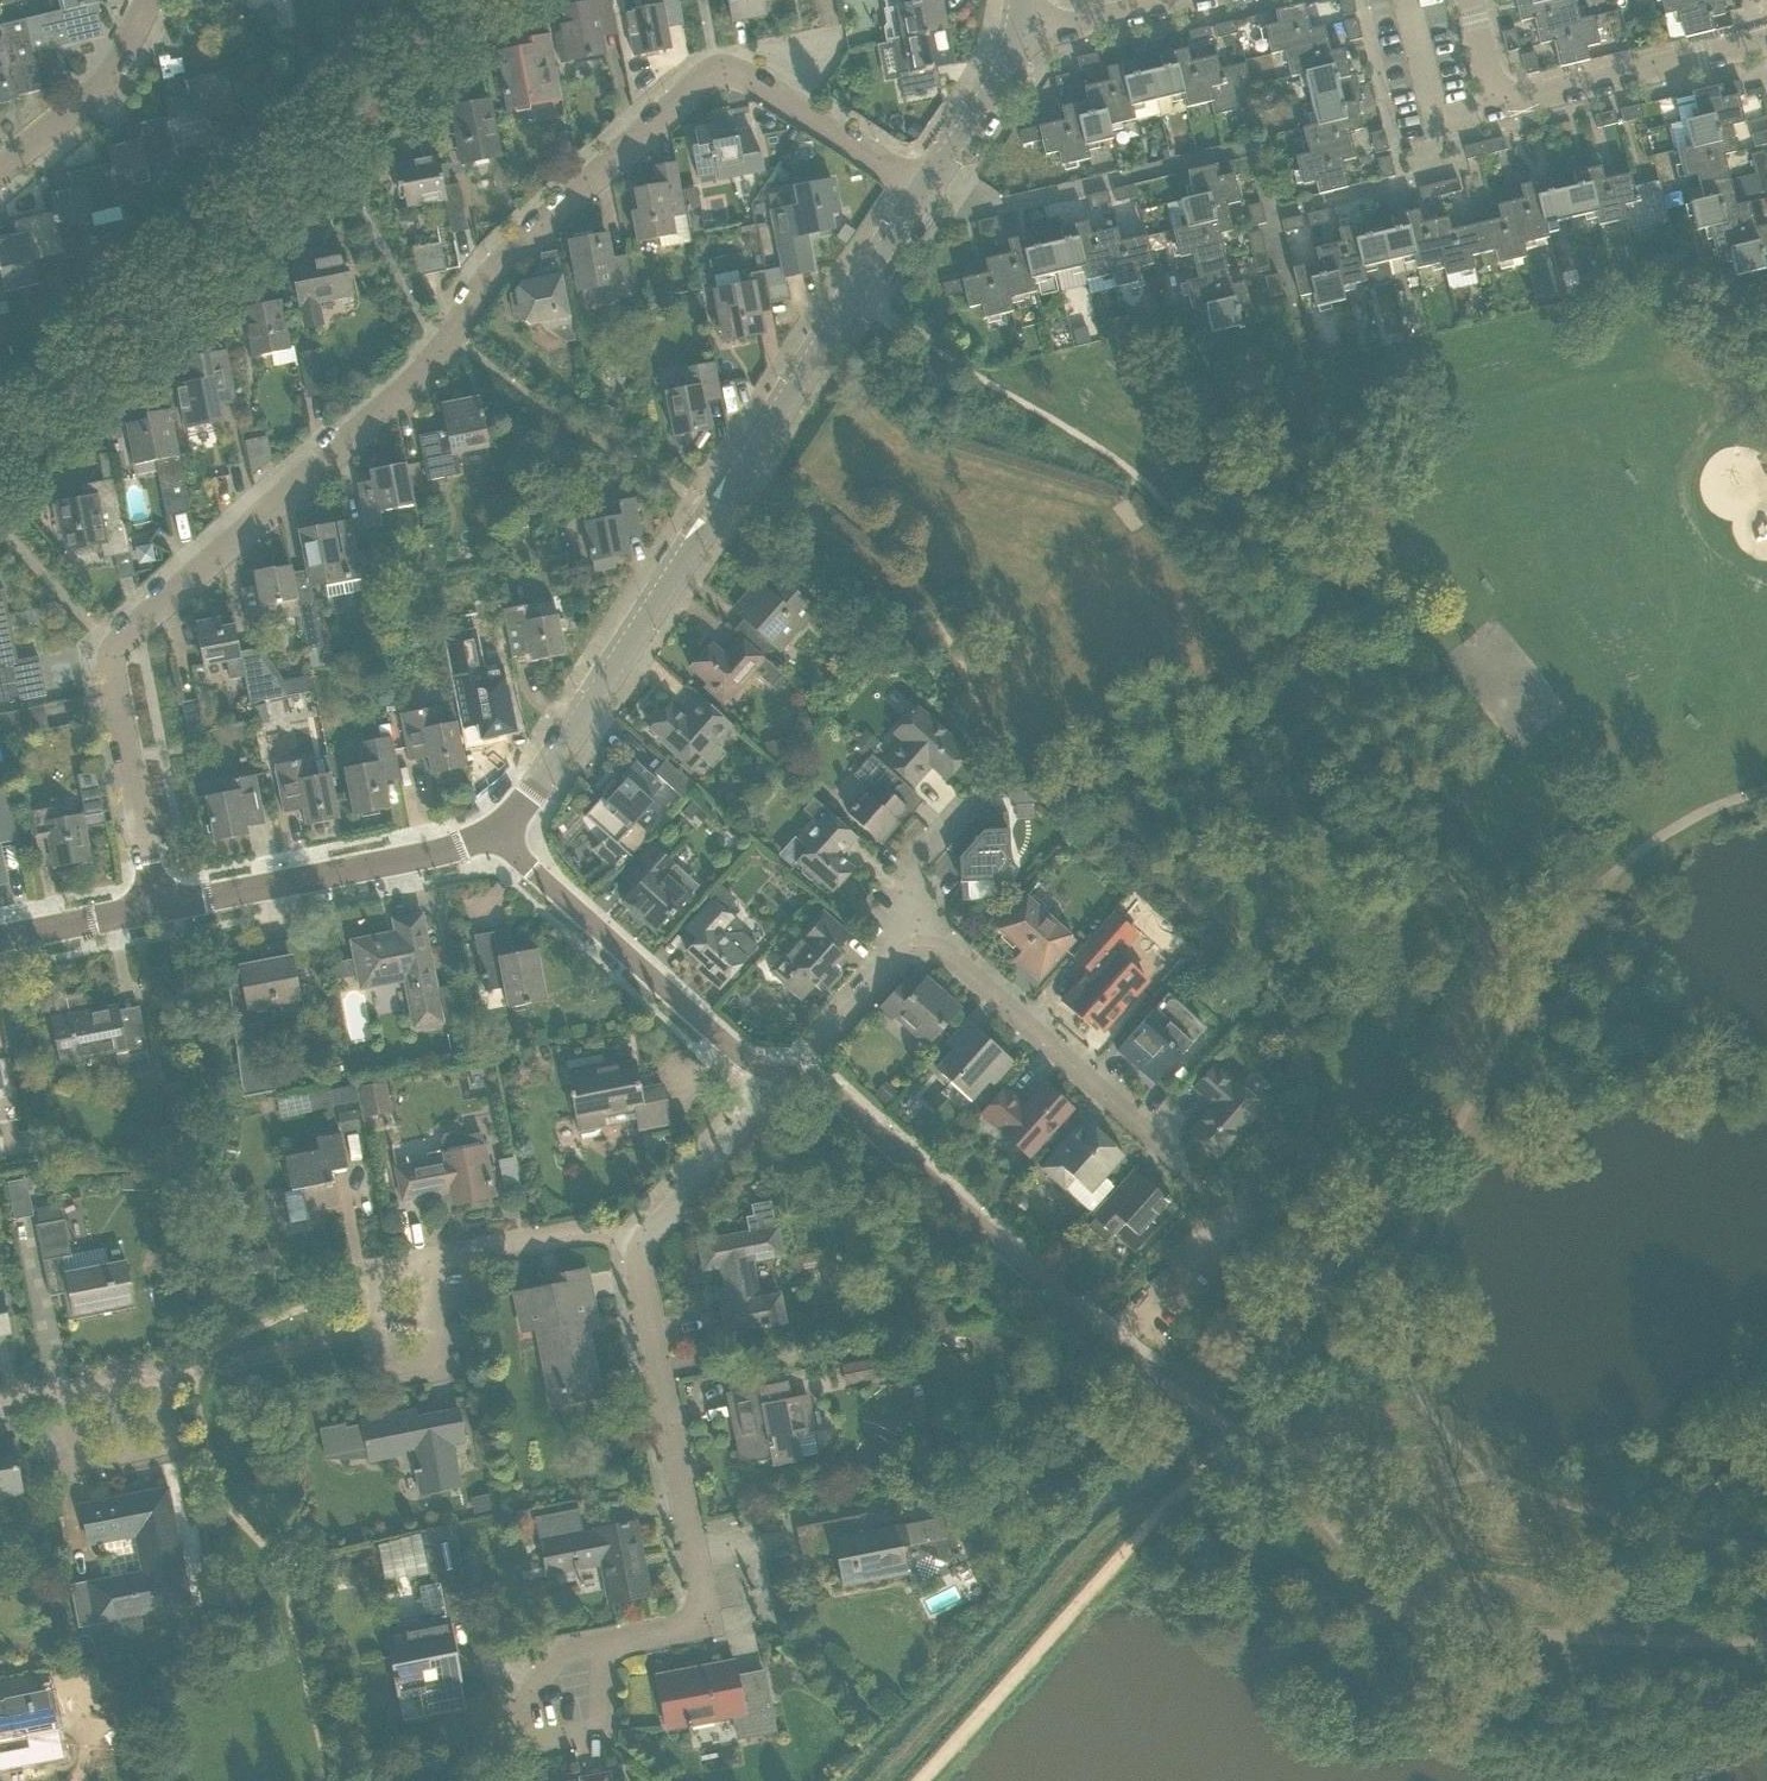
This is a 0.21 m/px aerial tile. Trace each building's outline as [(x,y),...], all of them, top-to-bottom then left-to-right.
[(25,18),(33,53),(103,37),(102,31),(97,12),(100,11),(98,2),(99,1),(99,0),(58,0),(61,9),(25,18)] [(592,60),(603,58),(602,53),(605,53),(598,21),(614,18),(610,0),(575,0),(576,5),(557,9),(561,31),(567,60),(591,55),(592,60)] [(678,0),(642,0),(643,7),(624,11),(633,56),(670,48),(664,18),(681,15),(678,0)] [(730,22),(766,15),(763,0),(726,0),(730,22)] [(891,40),(944,30),(938,0),(925,0),(923,0),(883,0),(888,25),(885,29),(888,41),(891,40)] [(1343,15),(1356,12),(1353,0),(1339,0),(1343,15)] [(1533,18),(1548,14),(1544,0),(1515,0),(1520,21),(1533,18)] [(1540,44),(1553,41),(1567,37),(1564,22),(1578,19),(1573,0),(1544,0),(1548,14),(1533,18),(1540,44)] [(1678,10),(1692,7),(1690,0),(1661,0),(1664,13),(1678,10)] [(1684,37),(1732,26),(1729,11),(1722,12),(1719,0),(1690,0),(1692,7),(1678,10),(1684,37)] [(1310,29),(1304,4),(1304,3),(1275,10),(1278,23),(1265,26),(1271,53),(1285,50),(1298,47),(1295,33),(1310,29)] [(1553,41),(1559,65),(1559,67),(1588,60),(1585,46),(1598,43),(1591,16),(1578,19),(1564,22),(1567,37),(1553,41)] [(10,101),(9,101),(18,99),(18,96),(42,90),(33,53),(25,18),(0,24),(0,104),(10,101)] [(1362,38),(1357,18),(1344,21),(1349,41),(1362,38)] [(1237,33),(1234,20),(1214,25),(1217,38),(1237,33)] [(1208,26),(1188,31),(1191,44),(1211,39),(1208,26)] [(1323,26),(1310,29),(1295,33),(1298,47),(1285,50),(1291,76),(1304,73),(1318,70),(1315,55),(1329,51),(1323,26)] [(347,28),(333,31),(338,52),(352,49),(347,28)] [(1520,49),(1515,29),(1502,32),(1507,52),(1520,49)] [(944,30),(891,40),(901,93),(939,86),(935,66),(950,63),(944,30)] [(517,42),(491,47),(495,64),(499,63),(504,91),(503,91),(504,95),(505,95),(508,109),(546,101),(562,98),(557,75),(549,35),(517,42)] [(1158,48),(1144,52),(1155,99),(1181,93),(1177,79),(1191,76),(1188,62),(1185,48),(1159,54),(1158,48)] [(1304,73),(1310,98),(1357,87),(1354,73),(1348,74),(1341,49),(1329,51),(1315,55),(1318,70),(1304,73)] [(1521,54),(1526,74),(1539,71),(1534,51),(1521,54)] [(1097,52),(1077,57),(1080,70),(1100,65),(1097,52)] [(1106,67),(1109,81),(1112,95),(1127,91),(1134,119),(1159,113),(1155,99),(1144,52),(1130,55),(1132,61),(1106,67)] [(1214,55),(1188,62),(1191,76),(1177,79),(1181,93),(1184,107),(1210,101),(1207,86),(1221,83),(1217,69),(1214,55)] [(1243,63),(1217,69),(1221,83),(1207,86),(1210,101),(1213,114),(1253,105),(1243,63)] [(165,100),(169,116),(177,148),(210,139),(205,116),(235,109),(235,111),(236,111),(230,86),(231,86),(229,80),(226,68),(183,79),(187,95),(165,100)] [(1074,71),(1054,76),(1057,89),(1077,84),(1074,71)] [(1692,91),(1698,117),(1712,114),(1715,128),(1729,125),(1743,121),(1737,96),(1743,95),(1740,80),(1692,91)] [(1083,87),(1086,101),(1090,115),(1105,111),(1108,125),(1134,119),(1127,91),(1112,95),(1109,81),(1083,87)] [(1310,98),(1316,124),(1330,121),(1334,135),(1348,131),(1361,128),(1354,102),(1360,101),(1357,87),(1310,98)] [(465,89),(425,98),(433,137),(456,133),(464,170),(486,165),(484,159),(500,156),(489,100),(468,105),(465,89)] [(1060,107),(1064,120),(1067,134),(1082,131),(1085,145),(1111,138),(1108,125),(1105,111),(1090,115),(1086,101),(1060,107)] [(1640,104),(1620,109),(1623,122),(1643,117),(1640,104)] [(1614,110),(1594,115),(1597,128),(1617,123),(1614,110)] [(1684,121),(1690,146),(1704,143),(1708,157),(1722,154),(1735,151),(1729,125),(1715,128),(1712,114),(1698,117),(1684,121)] [(108,148),(111,163),(120,195),(153,187),(147,164),(177,156),(178,158),(179,158),(177,148),(169,116),(126,126),(130,142),(108,148)] [(1067,134),(1064,120),(1018,131),(1021,143),(1041,138),(1044,154),(1058,151),(1061,165),(1088,158),(1085,145),(1082,131),(1067,134)] [(1303,127),(1309,153),(1323,149),(1327,164),(1341,161),(1354,158),(1348,131),(1334,135),(1330,121),(1316,124),(1303,127)] [(691,146),(695,169),(697,178),(719,173),(720,179),(764,171),(761,152),(760,152),(760,157),(742,161),(737,137),(732,138),(731,132),(733,132),(732,122),(694,129),(697,145),(691,146)] [(911,124),(905,133),(914,140),(921,130),(911,124)] [(1388,150),(1384,130),(1371,133),(1375,153),(1388,150)] [(1766,144),(1766,130),(1751,134),(1754,147),(1766,144)] [(1483,141),(1486,154),(1506,149),(1503,136),(1483,141)] [(447,205),(461,202),(457,183),(443,186),(433,137),(418,140),(422,158),(392,164),(397,188),(402,187),(407,210),(446,202),(447,205)] [(1486,154),(1483,141),(1464,146),(1467,159),(1486,154)] [(1697,173),(1700,186),(1728,179),(1722,154),(1708,157),(1704,143),(1690,146),(1676,150),(1683,177),(1697,173)] [(1347,187),(1341,161),(1327,164),(1323,149),(1309,153),(1295,156),(1302,184),(1315,181),(1318,194),(1347,187)] [(1764,151),(1751,154),(1755,173),(1766,171),(1766,165),(1764,151)] [(1382,179),(1395,175),(1390,155),(1377,159),(1382,179)] [(1211,208),(1225,205),(1238,201),(1232,175),(1239,174),(1235,159),(1187,171),(1193,197),(1207,193),(1211,208)] [(50,195),(54,211),(55,211),(62,243),(63,243),(95,234),(93,224),(125,216),(120,195),(111,163),(69,174),(73,190),(50,195)] [(634,190),(638,211),(632,212),(637,242),(659,237),(661,248),(690,242),(675,163),(653,167),(657,186),(634,190)] [(1572,166),(1558,170),(1569,217),(1594,211),(1591,197),(1606,193),(1602,179),(1599,166),(1573,172),(1572,166)] [(1546,179),(1520,185),(1523,198),(1526,212),(1541,209),(1547,233),(1556,231),(1554,221),(1569,217),(1558,170),(1544,173),(1546,179)] [(1755,173),(1760,193),(1766,191),(1766,171),(1755,173)] [(1628,173),(1602,179),(1606,193),(1591,197),(1594,211),(1597,225),(1624,218),(1620,204),(1635,201),(1631,187),(1628,173)] [(1461,191),(1458,178),(1438,182),(1441,195),(1461,191)] [(1695,229),(1709,226),(1723,223),(1720,208),(1734,205),(1728,179),(1700,186),(1703,198),(1688,202),(1695,229)] [(770,213),(778,253),(783,276),(811,271),(804,234),(831,229),(828,213),(838,211),(832,180),(794,187),(798,207),(770,213)] [(1657,181),(1631,187),(1635,201),(1620,204),(1624,218),(1627,232),(1667,222),(1657,181)] [(1438,182),(1418,187),(1422,200),(1441,195),(1438,182)] [(1133,184),(1113,189),(1116,202),(1136,197),(1133,184)] [(1107,190),(1087,195),(1090,208),(1110,203),(1107,190)] [(1180,200),(1186,226),(1200,223),(1203,237),(1217,233),(1231,230),(1225,205),(1211,208),(1207,193),(1193,197),(1180,200)] [(1497,205),(1500,218),(1504,232),(1518,229),(1521,243),(1548,237),(1541,209),(1526,212),(1523,198),(1497,205)] [(1715,252),(1728,249),(1743,246),(1739,231),(1754,227),(1747,201),(1734,205),(1720,208),(1723,223),(1709,226),(1715,252)] [(1252,226),(1265,222),(1261,202),(1248,205),(1252,226)] [(1327,209),(1307,213),(1310,226),(1330,222),(1327,209)] [(1390,210),(1376,213),(1387,261),(1413,254),(1410,240),(1424,237),(1420,223),(1417,210),(1392,216),(1390,210)] [(6,290),(38,282),(33,258),(63,251),(63,253),(65,252),(63,243),(62,243),(55,211),(54,211),(12,221),(16,237),(0,241),(0,269),(6,290)] [(1338,229),(1341,242),(1344,256),(1359,252),(1363,266),(1387,261),(1376,213),(1362,217),(1363,223),(1338,229)] [(1284,233),(1304,228),(1301,215),(1281,219),(1284,233)] [(997,216),(977,221),(980,234),(1000,229),(997,216)] [(1446,217),(1420,223),(1424,237),(1410,240),(1413,254),(1417,268),(1442,262),(1439,248),(1452,244),(1449,230),(1446,217)] [(1500,218),(1475,224),(1481,252),(1494,249),(1497,263),(1524,256),(1521,243),(1518,229),(1504,232),(1500,218)] [(1059,221),(1045,224),(1056,272),(1082,265),(1079,251),(1093,248),(1090,234),(1086,220),(1060,227),(1059,221)] [(1192,253),(1195,266),(1223,259),(1217,233),(1203,237),(1200,223),(1186,226),(1172,229),(1178,256),(1192,253)] [(844,224),(835,237),(844,244),(854,231),(844,224)] [(1007,239),(1010,252),(1013,267),(1028,263),(1032,277),(1056,272),(1045,224),(1031,227),(1033,233),(1007,239)] [(1475,224),(1449,230),(1452,244),(1439,248),(1442,262),(1446,275),(1473,269),(1470,255),(1481,252),(1475,224)] [(1728,249),(1734,274),(1766,267),(1766,225),(1766,224),(1754,227),(1739,231),(1743,246),(1728,249)] [(1093,248),(1079,251),(1082,265),(1084,274),(1086,279),(1089,292),(1115,286),(1112,272),(1109,258),(1122,255),(1119,241),(1116,228),(1090,234),(1093,248)] [(1252,252),(1265,249),(1260,230),(1247,233),(1252,252)] [(138,233),(128,236),(132,251),(149,247),(146,238),(138,233)] [(570,241),(575,264),(580,290),(598,286),(601,302),(634,296),(626,256),(612,258),(607,234),(570,241)] [(1145,235),(1119,241),(1122,255),(1109,258),(1112,272),(1115,286),(1142,280),(1139,266),(1151,263),(1145,235)] [(1316,248),(1319,261),(1322,275),(1336,272),(1340,286),(1366,280),(1363,266),(1359,252),(1344,256),(1341,242),(1316,248)] [(413,248),(419,276),(446,271),(440,243),(413,248)] [(1270,269),(1265,249),(1252,252),(1257,272),(1270,269)] [(300,304),(305,327),(323,324),(318,301),(351,294),(342,251),(291,262),(299,304),(300,304)] [(984,258),(987,272),(990,286),(1005,282),(1009,297),(1035,291),(1032,277),(1028,263),(1013,267),(1010,252),(984,258)] [(1187,256),(1175,257),(1176,280),(1188,279),(1187,256)] [(1191,309),(1204,306),(1218,302),(1215,288),(1229,284),(1223,259),(1195,266),(1198,278),(1184,281),(1191,309)] [(559,260),(542,263),(544,270),(537,271),(530,281),(521,283),(516,290),(516,292),(512,293),(516,313),(521,312),(522,319),(529,323),(537,322),(556,335),(573,332),(559,260)] [(1319,261),(1292,267),(1299,296),(1313,293),(1316,306),(1343,299),(1340,286),(1336,272),(1322,275),(1319,261)] [(0,269),(0,300),(6,298),(7,300),(8,300),(6,290),(0,269)] [(714,292),(719,316),(724,339),(761,332),(755,303),(769,301),(766,286),(763,270),(738,275),(740,287),(714,292)] [(990,286),(987,272),(942,283),(945,296),(964,291),(968,307),(982,303),(985,317),(1012,310),(1009,297),(1005,282),(990,286)] [(1282,293),(1277,273),(1264,276),(1269,296),(1282,293)] [(1218,302),(1204,306),(1210,331),(1239,325),(1235,312),(1249,309),(1242,281),(1229,284),(1215,288),(1218,302)] [(785,283),(766,286),(769,301),(788,297),(785,283)] [(84,288),(74,290),(78,305),(92,302),(89,292),(84,288)] [(699,293),(689,295),(692,309),(701,307),(699,293)] [(271,351),(273,365),(295,361),(293,346),(289,347),(279,301),(244,308),(253,354),(271,351)] [(1117,320),(1105,323),(1108,338),(1125,334),(1121,319),(1120,316),(1116,317),(1117,320)] [(1086,327),(1072,330),(1076,344),(1090,341),(1086,327)] [(205,330),(168,364),(169,365),(170,364),(173,367),(172,368),(174,381),(177,381),(178,385),(177,386),(185,427),(223,419),(220,405),(236,402),(233,387),(226,350),(221,351),(220,347),(208,334),(207,335),(205,332),(206,331),(205,330)] [(678,447),(690,456),(707,429),(710,429),(705,401),(720,398),(714,364),(680,370),(684,389),(665,392),(673,436),(676,435),(678,447)] [(439,443),(437,433),(419,436),(427,480),(460,474),(455,453),(487,447),(481,417),(483,417),(481,411),(480,411),(477,398),(442,405),(449,441),(439,443)] [(599,402),(593,416),(609,423),(615,409),(599,402)] [(155,460),(166,515),(190,511),(170,408),(146,413),(147,419),(125,423),(133,464),(155,460)] [(270,432),(246,438),(254,466),(277,460),(270,432)] [(356,484),(360,507),(365,529),(382,525),(380,513),(414,506),(405,463),(368,470),(370,481),(356,484)] [(112,541),(114,556),(130,553),(116,478),(92,483),(94,496),(58,503),(67,550),(98,544),(112,541)] [(607,518),(585,522),(594,571),(616,566),(614,556),(629,553),(626,538),(641,535),(633,497),(604,503),(607,518)] [(332,525),(300,531),(304,555),(307,569),(310,584),(323,581),(326,597),(363,590),(355,552),(356,551),(350,521),(332,525)] [(101,558),(114,556),(112,541),(98,544),(101,558)] [(356,551),(355,552),(363,590),(364,598),(380,595),(371,548),(356,551)] [(130,553),(114,556),(120,584),(136,581),(130,553)] [(256,585),(241,588),(246,611),(248,624),(296,615),(300,614),(298,601),(292,572),(291,565),(274,569),(274,567),(254,571),(256,585)] [(733,630),(740,637),(762,657),(781,635),(787,641),(807,619),(818,630),(828,619),(787,583),(775,598),(757,582),(733,610),(743,619),(733,630)] [(1,664),(9,702),(45,695),(37,656),(17,660),(3,589),(0,589),(0,665),(1,664)] [(313,598),(298,601),(300,614),(303,630),(307,649),(322,646),(319,628),(313,598)] [(512,598),(502,600),(503,609),(514,607),(512,598)] [(502,609),(507,633),(511,657),(530,653),(532,661),(564,654),(556,614),(538,618),(535,603),(514,607),(503,609),(502,609)] [(220,618),(195,623),(203,665),(226,661),(230,679),(244,676),(239,652),(238,645),(234,625),(222,628),(220,618)] [(474,628),(444,634),(466,746),(503,739),(502,735),(515,732),(512,716),(502,665),(482,669),(474,628)] [(711,643),(689,668),(706,683),(703,687),(716,698),(723,705),(738,688),(753,671),(774,690),(786,678),(764,659),(762,657),(740,637),(724,655),(711,643)] [(262,647),(239,652),(244,676),(249,703),(315,690),(312,677),(285,682),(262,647)] [(670,706),(649,729),(661,740),(660,742),(678,757),(683,762),(694,750),(713,768),(727,752),(717,744),(733,726),(718,713),(700,697),(682,717),(670,706)] [(181,702),(187,734),(204,731),(197,699),(181,702)] [(265,705),(253,707),(256,727),(268,725),(265,705)] [(399,715),(402,729),(406,752),(425,748),(429,772),(465,765),(457,724),(438,727),(435,708),(399,715)] [(884,760),(895,770),(912,785),(931,765),(945,778),(967,753),(916,708),(894,732),(902,740),(884,760)] [(8,730),(5,713),(0,714),(0,731),(8,730)] [(389,723),(378,725),(381,740),(392,738),(389,723)] [(866,729),(856,739),(870,752),(880,741),(866,729)] [(345,769),(349,790),(354,814),(389,807),(383,773),(398,770),(392,738),(381,740),(359,744),(363,765),(345,769)] [(780,738),(763,742),(767,758),(783,754),(780,738)] [(869,790),(847,815),(862,828),(880,844),(899,823),(895,819),(906,808),(906,807),(890,793),(901,781),(883,765),(875,757),(870,754),(852,774),(856,778),(869,790)] [(308,760),(274,766),(276,780),(281,803),(300,800),(305,823),(339,816),(335,793),(331,775),(328,756),(308,760)] [(653,773),(683,799),(694,786),(664,760),(653,773)] [(661,786),(652,778),(634,762),(621,777),(624,780),(601,806),(613,816),(609,820),(620,830),(614,836),(613,833),(591,848),(604,867),(610,863),(618,870),(650,834),(636,822),(653,803),(649,799),(661,786)] [(48,836),(54,868),(92,860),(85,827),(106,823),(96,771),(77,775),(85,814),(83,815),(82,813),(58,818),(55,802),(28,808),(34,839),(48,836)] [(247,826),(263,823),(264,823),(255,775),(222,782),(224,793),(205,797),(213,841),(248,834),(247,826)] [(786,775),(780,782),(791,792),(797,785),(786,775)] [(1010,778),(999,790),(1015,804),(1037,803),(1037,802),(1010,778)] [(19,833),(14,810),(13,803),(9,783),(0,784),(0,837),(19,833)] [(807,848),(795,862),(800,867),(800,873),(809,880),(814,880),(818,883),(819,881),(831,892),(852,868),(839,856),(857,837),(839,821),(827,811),(812,797),(802,809),(817,822),(800,842),(807,848)] [(692,800),(682,812),(690,819),(700,807),(692,800)] [(947,847),(946,848),(948,850),(949,849),(959,858),(960,882),(992,880),(1000,887),(1017,869),(1009,862),(1007,829),(1006,814),(1008,814),(1007,811),(977,813),(971,820),(947,847)] [(623,875),(621,877),(623,879),(634,888),(629,893),(622,901),(655,931),(669,915),(670,916),(686,898),(691,893),(677,880),(684,873),(675,864),(651,843),(637,859),(627,871),(623,875)] [(700,911),(684,928),(696,939),(686,951),(693,957),(699,963),(695,967),(719,989),(734,971),(746,959),(757,946),(742,932),(725,933),(722,929),(732,918),(724,910),(735,898),(718,883),(707,895),(711,899),(700,911)] [(1036,977),(1036,978),(1038,980),(1074,940),(1026,897),(997,929),(1032,960),(1028,964),(1041,975),(1038,978),(1036,977)] [(782,956),(769,971),(782,982),(801,999),(814,986),(823,994),(840,975),(830,967),(841,954),(837,950),(849,936),(822,911),(782,956)] [(1112,912),(1088,939),(1072,957),(1088,971),(1062,1001),(1084,1021),(1088,1017),(1103,1030),(1146,982),(1117,956),(1136,934),(1112,912)] [(351,942),(356,965),(360,989),(382,984),(381,977),(404,973),(414,1027),(442,1022),(421,914),(393,920),(397,940),(377,943),(374,937),(351,942)] [(506,955),(502,930),(474,936),(482,976),(502,972),(509,1008),(546,1001),(539,965),(541,965),(538,949),(506,955)] [(243,983),(228,986),(234,1028),(255,1024),(268,1021),(265,1006),(299,1000),(293,970),(308,967),(302,938),(272,943),(275,960),(263,962),(240,967),(243,983)] [(345,960),(331,963),(334,977),(348,975),(345,960)] [(894,1015),(926,1044),(958,1008),(925,979),(917,987),(907,978),(878,1009),(890,1020),(894,1015)] [(1153,1009),(1116,1050),(1117,1051),(1127,1060),(1154,1084),(1170,1066),(1194,1039),(1205,1027),(1180,1004),(1177,1006),(1168,998),(1170,995),(1167,993),(1153,1009)] [(59,1064),(80,1060),(78,1051),(92,1048),(93,1052),(115,1048),(120,1077),(151,1071),(142,1024),(122,1028),(118,1005),(86,1011),(83,996),(53,1001),(57,1022),(60,1021),(62,1030),(52,1032),(59,1064)] [(1242,1001),(1232,1012),(1243,1022),(1253,1011),(1242,1001)] [(1012,1062),(997,1049),(964,1020),(945,1042),(952,1049),(935,1068),(971,1100),(988,1080),(992,1084),(1012,1062)] [(255,1024),(234,1028),(243,1098),(268,1093),(255,1024)] [(634,1063),(569,1075),(577,1119),(581,1140),(596,1137),(610,1113),(636,1108),(640,1129),(670,1123),(663,1086),(639,1091),(634,1063)] [(1213,1066),(1210,1070),(1194,1088),(1214,1106),(1190,1132),(1216,1156),(1261,1106),(1234,1083),(1233,1084),(1213,1066)] [(385,1080),(359,1085),(365,1116),(391,1111),(385,1080)] [(354,1084),(324,1090),(327,1105),(357,1099),(354,1084)] [(1001,1133),(1027,1156),(1070,1108),(1044,1085),(1024,1107),(1002,1088),(980,1113),(1002,1132),(1001,1133)] [(357,1109),(338,1113),(341,1131),(360,1128),(357,1109)] [(1063,1141),(1039,1168),(1063,1189),(1089,1212),(1112,1186),(1103,1178),(1123,1156),(1093,1129),(1082,1119),(1063,1141)] [(284,1157),(285,1162),(291,1191),(283,1192),(289,1222),(309,1219),(307,1212),(339,1206),(334,1181),(332,1181),(331,1171),(347,1168),(340,1133),(315,1138),(318,1150),(284,1157)] [(396,1168),(397,1177),(402,1200),(421,1196),(419,1190),(450,1184),(454,1204),(493,1196),(484,1147),(465,1150),(462,1136),(457,1133),(445,1135),(441,1140),(445,1158),(396,1168)] [(514,1170),(503,1172),(505,1183),(516,1181),(514,1170)] [(1094,1218),(1087,1226),(1103,1241),(1110,1232),(1113,1235),(1133,1253),(1158,1226),(1163,1220),(1174,1207),(1167,1202),(1169,1200),(1165,1196),(1163,1198),(1143,1180),(1133,1171),(1117,1188),(1092,1216),(1094,1218)] [(18,1217),(37,1213),(31,1177),(12,1180),(18,1217)] [(748,1232),(698,1242),(703,1269),(720,1265),(728,1304),(720,1305),(726,1333),(749,1328),(762,1325),(763,1328),(770,1326),(769,1324),(785,1321),(779,1294),(759,1298),(751,1259),(782,1253),(782,1249),(777,1226),(775,1226),(770,1201),(750,1204),(752,1216),(745,1217),(748,1232)] [(35,1224),(45,1272),(49,1296),(68,1292),(72,1312),(67,1313),(68,1320),(92,1315),(91,1313),(131,1305),(129,1296),(132,1296),(125,1261),(107,1264),(104,1248),(70,1254),(63,1218),(35,1224)] [(581,1387),(583,1396),(600,1393),(588,1331),(582,1332),(579,1319),(595,1316),(586,1270),(545,1278),(547,1287),(515,1294),(522,1330),(542,1327),(545,1342),(539,1343),(549,1393),(581,1387)] [(8,1332),(1,1294),(0,1295),(0,1333),(8,1332)] [(872,1367),(843,1373),(845,1384),(875,1378),(872,1367)] [(818,1454),(813,1430),(806,1397),(788,1400),(785,1383),(729,1394),(741,1458),(771,1452),(773,1463),(818,1454)] [(318,1429),(323,1452),(323,1457),(364,1449),(367,1461),(418,1451),(422,1468),(411,1470),(412,1473),(415,1473),(419,1495),(460,1487),(452,1445),(463,1443),(457,1409),(416,1417),(414,1409),(359,1420),(360,1424),(344,1427),(344,1422),(342,1422),(342,1424),(318,1429)] [(0,1442),(0,1490),(18,1486),(19,1491),(20,1491),(10,1440),(0,1442)] [(69,1585),(74,1609),(77,1626),(190,1604),(184,1576),(180,1577),(178,1567),(179,1567),(172,1529),(175,1528),(167,1487),(81,1504),(88,1544),(139,1535),(146,1570),(69,1585)] [(493,1493),(471,1497),(474,1512),(496,1508),(493,1493)] [(555,1514),(534,1519),(534,1520),(539,1519),(543,1541),(549,1567),(573,1562),(575,1572),(580,1571),(579,1566),(601,1562),(609,1602),(649,1595),(634,1522),(595,1530),(595,1532),(583,1534),(578,1510),(555,1514)] [(943,1517),(904,1525),(862,1533),(858,1514),(800,1526),(806,1554),(842,1547),(843,1557),(836,1559),(842,1586),(907,1573),(901,1547),(908,1545),(908,1544),(934,1539),(945,1563),(963,1554),(950,1528),(945,1530),(943,1517)] [(387,1624),(386,1624),(395,1671),(394,1671),(397,1688),(398,1687),(405,1721),(405,1725),(407,1724),(406,1721),(401,1696),(420,1692),(425,1717),(426,1720),(427,1720),(426,1717),(426,1713),(461,1706),(462,1710),(462,1713),(464,1713),(463,1710),(466,1709),(449,1623),(471,1619),(467,1595),(464,1583),(452,1585),(450,1578),(436,1580),(437,1583),(439,1595),(442,1611),(443,1613),(424,1617),(426,1627),(389,1634),(387,1624)] [(73,1633),(62,1635),(64,1646),(75,1644),(73,1633)] [(656,1675),(661,1698),(667,1729),(733,1716),(738,1737),(774,1730),(763,1673),(736,1678),(733,1660),(656,1675)] [(130,1676),(115,1678),(119,1698),(133,1695),(130,1676)] [(61,1756),(48,1690),(5,1698),(5,1700),(0,1701),(0,1768),(61,1756)]
